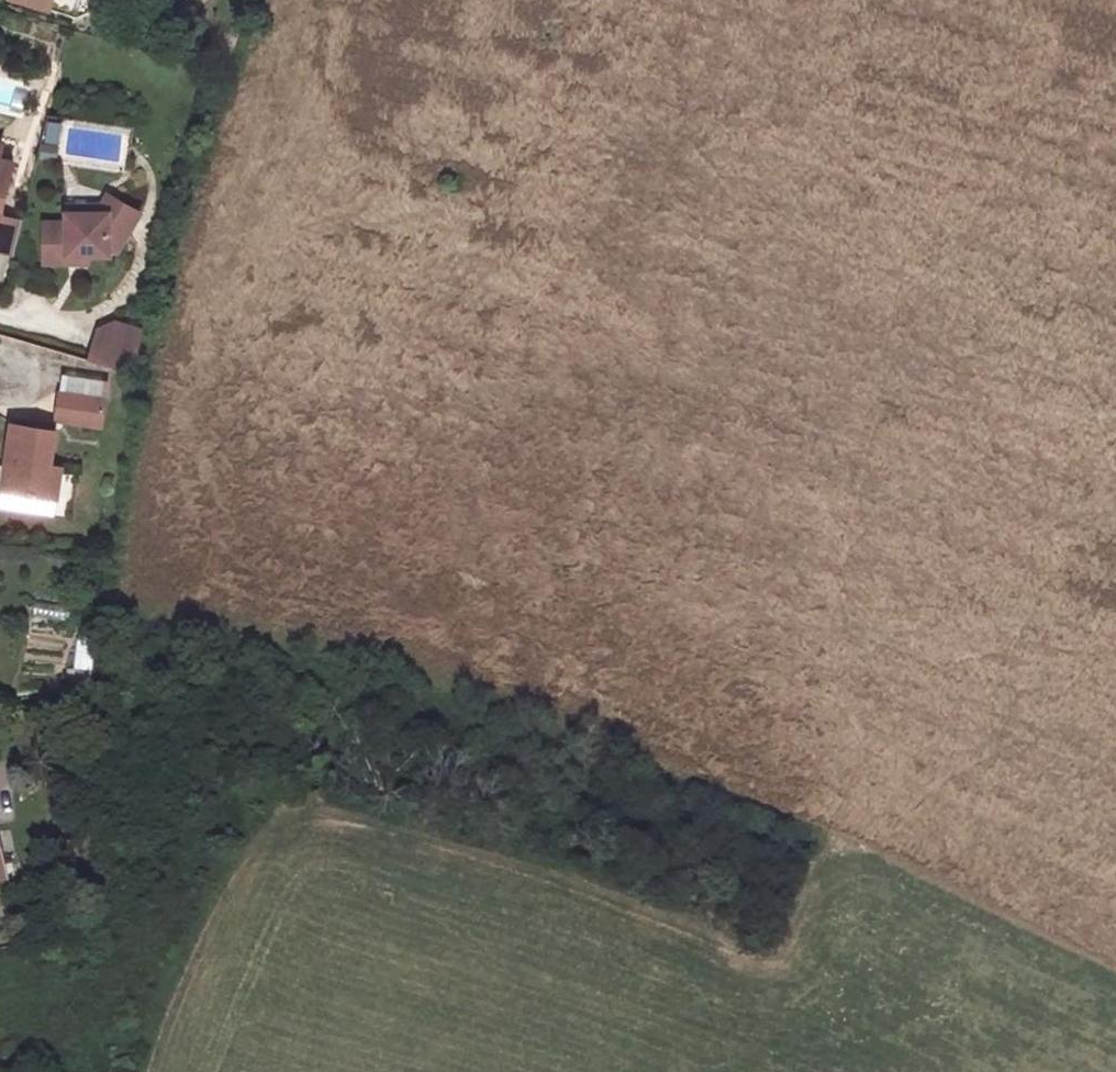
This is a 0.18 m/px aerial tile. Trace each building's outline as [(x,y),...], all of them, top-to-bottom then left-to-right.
[(11,163),(0,160),(0,204),(11,163)] [(105,194),(98,205),(65,203),(65,222),(40,221),(40,260),(86,263),(87,255),(107,256),(108,249),(117,251),(141,218),(105,194)] [(17,218),(0,215),(0,251),(8,253),(17,218)] [(142,332),(98,319),(85,362),(130,375),(142,332)] [(99,426),(104,401),(60,393),(55,418),(99,426)] [(0,477),(0,491),(54,499),(57,471),(45,468),(50,432),(7,427),(0,477)] [(64,621),(65,606),(32,603),(31,618),(64,621)]
